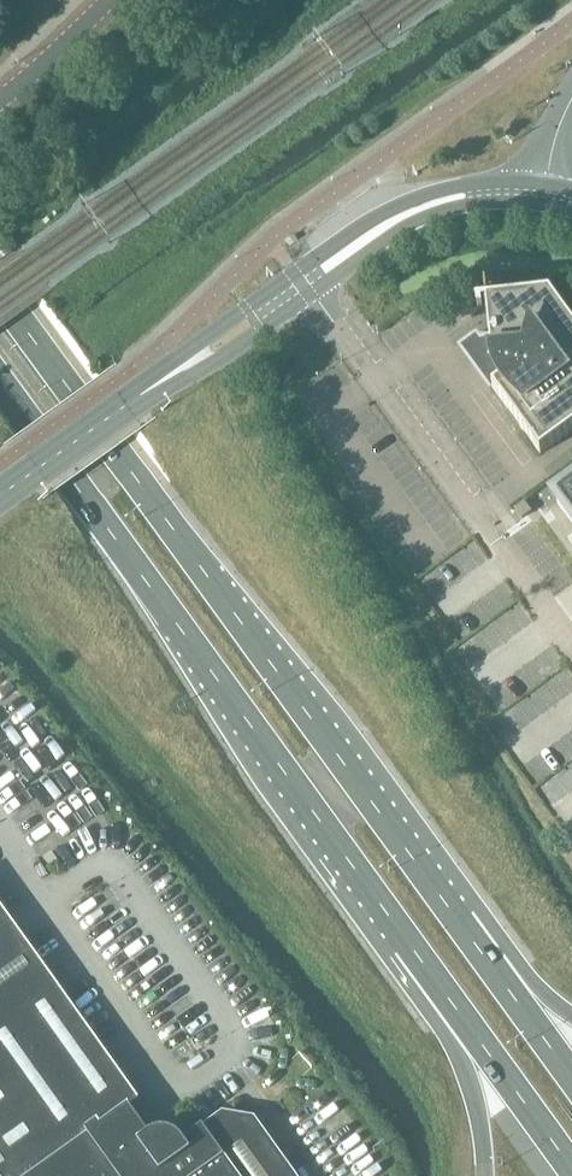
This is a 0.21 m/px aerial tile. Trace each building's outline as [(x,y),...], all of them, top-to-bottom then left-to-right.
[(473,338),(473,343),(474,347),(475,352),(476,357),(477,361),(478,366),(480,370),(482,375),(484,379),(487,383),(489,387),(491,390),(508,413),(509,412),(541,455),(571,432),(571,325),(550,296),(514,300),(487,292),(486,288),(485,289),(490,337),(473,338)] [(571,523),(571,493),(557,503),(571,523)] [(515,510),(522,519),(532,512),(525,503),(515,510)] [(6,1167),(16,1160),(27,1175),(296,1175),(255,1119),(223,1114),(179,1145),(174,1140),(159,1138),(153,1140),(130,1108),(139,1102),(0,906),(0,1158),(6,1167)]
